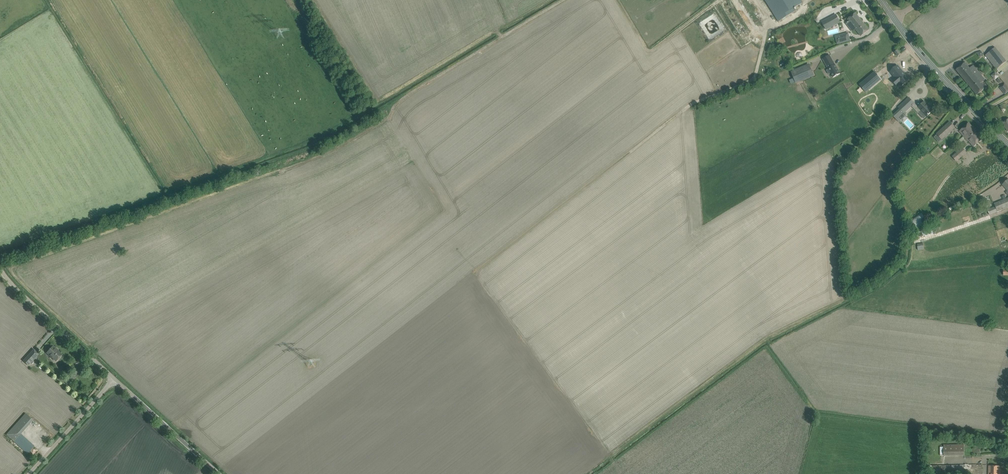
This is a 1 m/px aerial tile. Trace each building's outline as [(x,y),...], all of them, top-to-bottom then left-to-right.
[(779,21),(796,11),(794,8),(803,3),(801,0),(765,0),(779,21)] [(856,13),(848,19),(849,21),(856,30),(861,36),(870,30),(868,28),(865,24),(864,24),(856,13)] [(841,22),(837,14),(822,22),(826,30),(841,22)] [(850,40),(848,33),(835,36),(837,44),(850,40)] [(986,56),(984,57),(986,60),(988,58),(997,70),(1007,62),(995,47),(986,55),(986,56)] [(840,73),(830,55),(823,59),(828,68),(826,69),(828,74),(831,73),(833,77),(840,73)] [(970,68),(965,62),(957,70),(967,82),(979,72),(974,66),(970,68)] [(809,63),(791,71),(795,80),(813,72),(809,63)] [(898,66),(891,72),(896,78),(893,80),(897,86),(900,83),(902,85),(909,79),(898,66)] [(991,75),(995,80),(999,76),(995,71),(991,75)] [(875,72),(859,84),(866,92),(881,79),(875,72)] [(979,72),(967,82),(977,95),(986,88),(981,82),(985,79),(979,72)] [(996,81),(1001,86),(1004,84),(999,78),(996,81)] [(1005,94),(1007,91),(1007,88),(1004,84),(999,88),(1005,94)] [(905,101),(898,108),(900,109),(904,113),(907,110),(911,106),(918,113),(920,111),(926,117),(929,114),(933,110),(929,107),(924,102),(925,102),(922,104),(918,107),(909,98),(905,101)] [(937,134),(942,140),(955,128),(950,122),(937,134)] [(965,126),(959,132),(963,136),(967,141),(968,140),(973,147),(978,142),(982,139),(973,128),(969,123),(967,125),(965,126)] [(952,156),(956,161),(966,153),(962,148),(952,156)] [(916,163),(919,158),(924,153),(920,150),(916,156),(912,160),(916,163)] [(1003,211),(1003,209),(1007,207),(1007,198),(1006,199),(1004,200),(995,204),(996,206),(987,210),(990,215),(1001,210),(1002,212),(1003,211)] [(927,222),(922,212),(909,220),(915,229),(927,222)] [(58,350),(53,346),(47,353),(56,361),(62,355),(57,351),(58,350)] [(28,365),(34,358),(30,354),(23,361),(28,365)] [(7,435),(14,441),(28,454),(34,446),(21,434),(33,420),(26,413),(7,435)] [(967,452),(964,452),(964,444),(944,445),(944,456),(967,456),(967,452)] [(929,467),(929,473),(983,473),(982,465),(933,465),(933,467),(929,467)] [(1000,466),(989,466),(989,473),(1000,473),(1000,466)]
